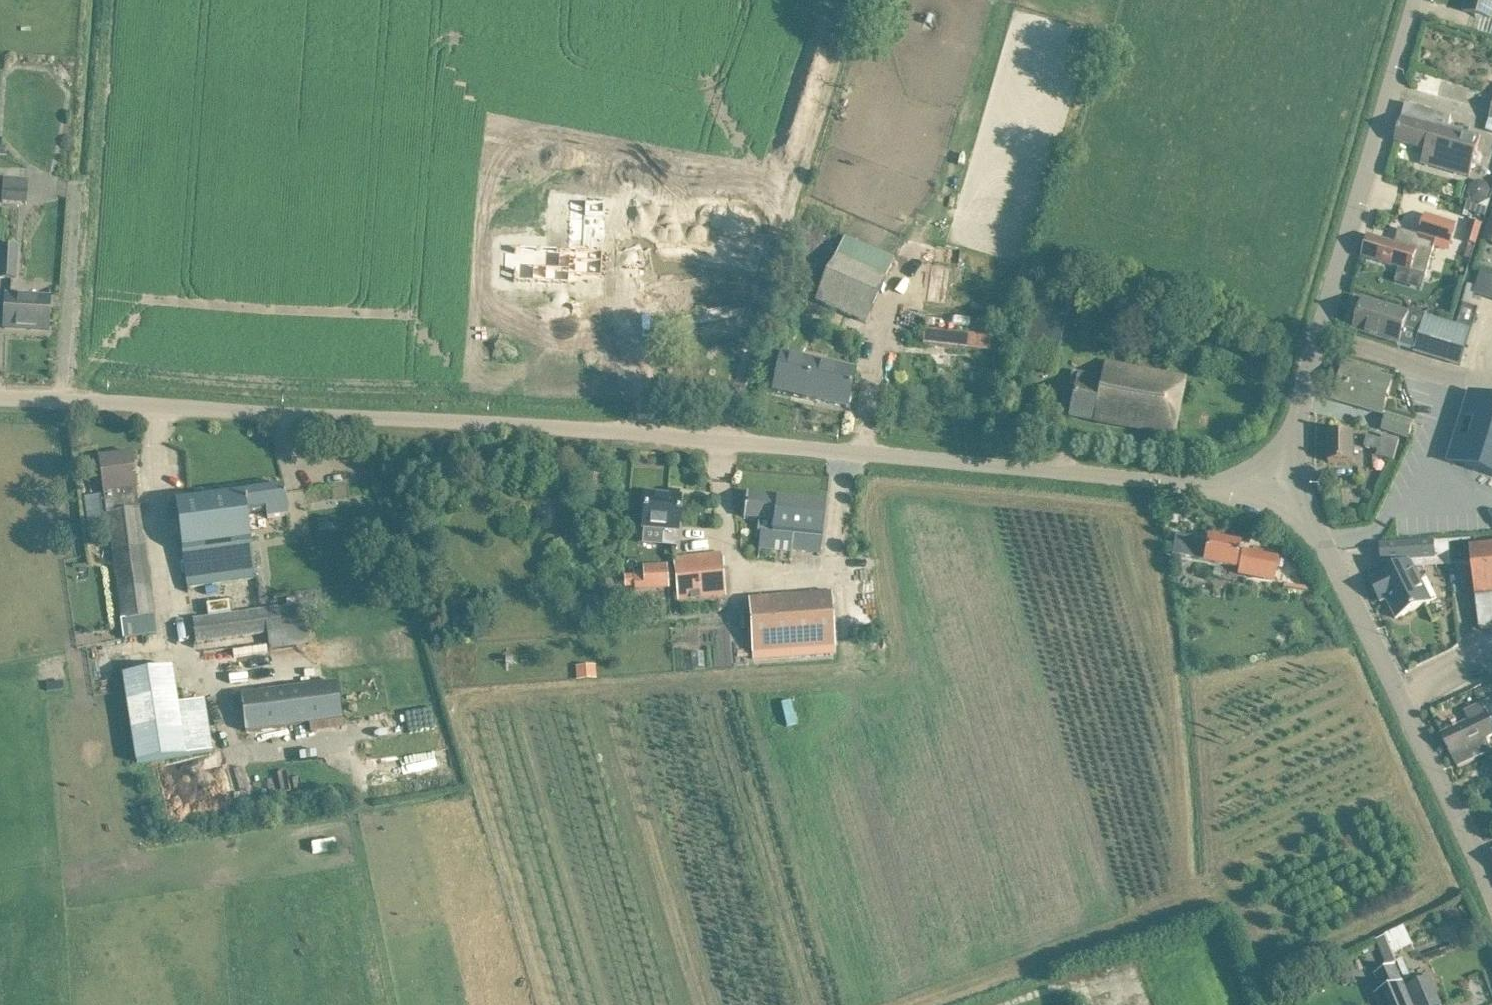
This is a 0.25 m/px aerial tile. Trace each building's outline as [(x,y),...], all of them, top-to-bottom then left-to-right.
[(1483,18),(1491,21),(1491,0),(1468,0),(1464,13),(1483,18)] [(1418,99),(1461,111),(1465,97),(1422,85),(1418,99)] [(1422,164),(1441,169),(1469,177),(1480,137),(1449,129),(1452,118),(1437,114),(1425,111),(1406,105),(1395,143),(1425,152),(1422,164)] [(26,204),(28,181),(3,179),(1,202),(26,204)] [(569,208),(567,228),(601,231),(603,211),(569,208)] [(1483,240),(1491,243),(1491,211),(1483,240)] [(743,213),(662,228),(667,253),(748,238),(743,213)] [(1367,238),(1361,257),(1426,276),(1435,249),(1450,253),(1458,225),(1432,217),(1426,238),(1400,231),(1394,246),(1367,238)] [(1476,246),(1482,226),(1472,222),(1466,243),(1476,246)] [(657,227),(620,234),(623,250),(594,256),(598,276),(665,263),(657,227)] [(844,238),(823,283),(815,301),(866,324),(894,261),(844,238)] [(0,248),(0,280),(15,281),(17,249),(0,248)] [(501,254),(500,271),(509,272),(508,285),(528,286),(527,288),(545,290),(545,288),(564,289),(565,281),(567,255),(566,255),(511,251),(511,255),(501,254)] [(951,271),(930,268),(926,302),(946,305),(951,271)] [(1458,364),(1476,315),(1478,309),(1470,307),(1476,288),(1468,286),(1457,326),(1425,315),(1415,350),(1414,351),(1458,364)] [(1033,303),(1016,363),(1052,373),(1068,313),(1072,297),(1037,288),(1033,303)] [(50,300),(6,297),(4,329),(48,332),(50,300)] [(1415,350),(1425,315),(1410,311),(1408,315),(1364,302),(1354,332),(1399,346),(1399,345),(1415,350)] [(992,337),(923,330),(922,346),(990,353),(992,337)] [(773,393),(846,409),(854,372),(781,356),(773,393)] [(1173,438),(1185,380),(1105,364),(1102,379),(1072,373),(1069,385),(1076,387),(1070,417),(1173,438)] [(1355,381),(1341,377),(1334,401),(1382,415),(1392,380),(1358,370),(1355,381)] [(1450,464),(1491,476),(1491,402),(1471,395),(1450,464)] [(1424,420),(1428,402),(1400,396),(1396,413),(1424,420)] [(1387,416),(1383,431),(1408,439),(1413,424),(1387,416)] [(1354,464),(1353,434),(1328,434),(1329,464),(1354,464)] [(1382,442),(1368,438),(1365,448),(1379,452),(1378,458),(1393,462),(1399,441),(1383,437),(1382,442)] [(155,616),(139,511),(136,489),(138,489),(135,474),(133,454),(98,459),(101,479),(106,516),(107,515),(123,621),(155,616)] [(233,546),(251,543),(247,514),(261,512),(262,521),(287,517),(283,487),(220,496),(223,515),(228,515),(233,546)] [(157,520),(156,492),(144,493),(146,521),(157,520)] [(676,548),(680,498),(645,495),(642,529),(663,531),(662,547),(676,548)] [(256,581),(251,543),(233,546),(228,515),(223,515),(220,496),(175,502),(187,590),(256,581)] [(744,516),(744,519),(762,521),(759,550),(791,554),(791,552),(820,555),(824,524),(826,504),(746,496),(744,516)] [(1172,555),(1172,556),(1235,568),(1240,569),(1239,574),(1274,580),(1277,560),(1242,554),(1238,553),(1239,546),(1208,540),(1207,543),(1193,541),(1194,539),(1176,536),(1172,555)] [(1391,572),(1370,582),(1377,597),(1383,594),(1386,601),(1396,620),(1431,602),(1415,569),(1411,562),(1436,561),(1435,543),(1380,546),(1381,564),(1387,564),(1391,572)] [(1490,546),(1470,548),(1480,630),(1491,629),(1491,546),(1490,546)] [(721,558),(674,564),(678,599),(725,593),(721,558)] [(633,574),(634,590),(668,588),(667,578),(666,565),(642,567),(642,573),(633,574)] [(830,594),(748,599),(752,654),(834,648),(830,594)] [(308,646),(303,604),(191,619),(195,644),(267,635),(269,652),(308,646)] [(171,668),(121,676),(135,765),(212,752),(203,702),(178,706),(171,668)] [(342,730),(336,683),(240,695),(245,733),(309,725),(310,734),(342,730)] [(1482,704),(1464,713),(1469,722),(1457,728),(1456,726),(1453,728),(1453,729),(1441,735),(1458,769),(1491,752),(1486,740),(1491,737),(1491,700),(1482,704)] [(1394,954),(1412,946),(1404,928),(1385,936),(1394,954)] [(1406,983),(1404,984),(1394,961),(1367,972),(1381,1004),(1415,1004),(1406,983)] [(1491,988),(1491,962),(1479,966),(1485,990),(1491,988)] [(1442,1002),(1429,973),(1406,983),(1415,1004),(1435,1004),(1442,1002)]
